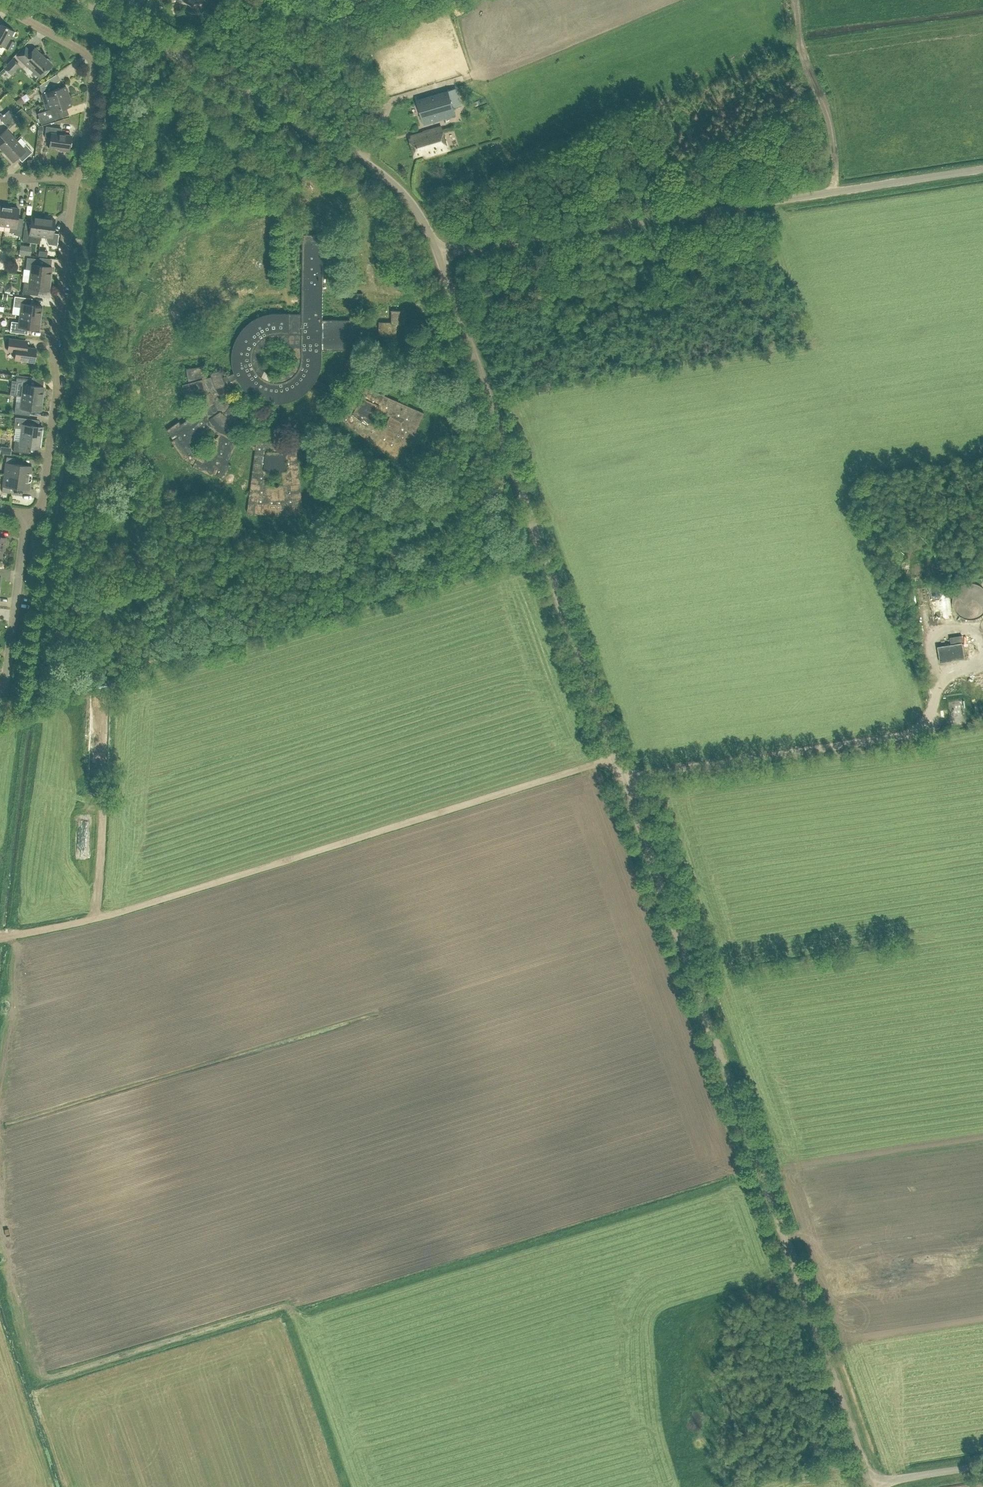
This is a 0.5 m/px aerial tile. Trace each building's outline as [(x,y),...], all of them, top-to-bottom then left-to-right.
[(11,51),(15,42),(11,40),(16,32),(1,24),(0,25),(0,45),(11,51)] [(31,52),(26,47),(17,56),(27,66),(28,64),(39,76),(39,77),(45,71),(46,71),(51,65),(50,64),(51,63),(51,62),(48,59),(46,58),(45,59),(42,56),(43,55),(35,48),(31,52)] [(9,71),(13,75),(22,67),(18,62),(9,71)] [(47,101),(48,102),(69,95),(66,87),(65,87),(64,86),(58,88),(55,83),(60,80),(56,74),(39,85),(42,93),(40,94),(43,103),(47,101)] [(455,116),(448,90),(417,100),(424,125),(455,116)] [(37,113),(41,123),(60,117),(57,110),(71,106),(70,104),(72,104),(69,95),(48,102),(50,109),(37,113)] [(4,123),(13,114),(9,109),(0,117),(0,118),(4,123)] [(18,120),(13,114),(4,123),(9,128),(18,120)] [(58,127),(46,126),(44,136),(50,137),(49,146),(69,149),(71,135),(57,133),(58,127)] [(448,150),(441,126),(423,132),(424,132),(411,136),(412,138),(411,139),(415,156),(424,153),(425,156),(448,150)] [(3,151),(16,139),(6,129),(0,135),(0,148),(3,151)] [(22,147),(16,139),(3,151),(12,162),(18,157),(22,161),(32,152),(25,144),(22,147)] [(18,208),(7,206),(4,225),(10,226),(9,232),(15,232),(15,234),(21,235),(23,218),(17,217),(18,208)] [(41,236),(43,217),(31,216),(30,230),(24,229),(22,241),(40,243),(40,236),(41,236)] [(54,219),(43,217),(41,236),(46,237),(46,239),(48,244),(57,245),(59,233),(53,232),(54,219)] [(322,365),(322,360),(322,349),(333,349),(345,349),(345,339),(361,340),(361,324),(361,323),(360,322),(359,321),(358,320),(357,319),(355,319),(323,319),(324,224),(303,224),(302,313),(276,313),(273,313),(268,314),(264,315),(260,316),(256,318),(253,320),(250,322),(247,324),(244,327),(242,330),(239,334),(237,337),(236,340),(235,343),(233,347),(233,352),(232,355),(232,359),(233,364),(233,368),(235,372),(237,378),(238,380),(240,383),(243,386),(245,390),(248,392),(251,394),(255,397),(258,398),(262,400),(267,401),(271,402),(274,403),(280,403),(285,402),(289,401),(292,400),(296,398),(301,396),(304,394),(308,391),(311,387),(314,383),(317,378),(318,377),(320,373),(321,369),(322,365)] [(30,276),(50,278),(51,266),(41,265),(42,259),(27,257),(25,269),(31,269),(30,276)] [(50,278),(30,276),(29,282),(24,281),(22,293),(37,295),(38,289),(48,290),(50,278)] [(20,314),(40,317),(41,305),(31,304),(32,298),(14,296),(13,306),(14,306),(13,313),(20,314)] [(404,311),(391,311),(391,322),(379,322),(379,336),(396,336),(396,324),(404,324),(404,311)] [(40,317),(20,314),(19,322),(11,321),(10,331),(27,333),(28,328),(38,329),(40,317)] [(24,340),(9,338),(7,350),(15,351),(14,359),(34,361),(36,348),(23,346),(24,340)] [(22,396),(42,398),(43,386),(33,385),(34,379),(16,377),(16,380),(12,380),(10,394),(22,396)] [(40,410),(42,398),(22,396),(21,402),(16,401),(14,413),(29,415),(30,409),(40,410)] [(356,416),(372,425),(382,405),(366,397),(356,416)] [(224,434),(210,467),(200,453),(195,451),(189,443),(196,437),(199,432),(203,429),(207,419),(223,407),(224,404),(220,399),(207,409),(202,421),(197,419),(179,432),(176,438),(192,460),(217,471),(227,464),(236,442),(234,439),(224,434)] [(22,428),(21,434),(41,437),(42,426),(32,425),(33,419),(15,417),(14,427),(22,428)] [(41,437),(21,434),(20,441),(14,440),(13,451),(28,452),(29,447),(39,448),(41,437)] [(268,453),(268,446),(258,446),(258,472),(264,472),(290,471),(290,452),(268,453)] [(31,477),(30,477),(31,465),(13,463),(14,457),(6,456),(4,474),(0,473),(31,477)] [(31,477),(0,473),(4,474),(2,491),(10,492),(10,486),(28,489),(30,477),(31,478),(31,477)] [(963,658),(961,643),(938,647),(940,661),(963,658)] [(953,715),(963,716),(963,705),(954,704),(953,715)]
